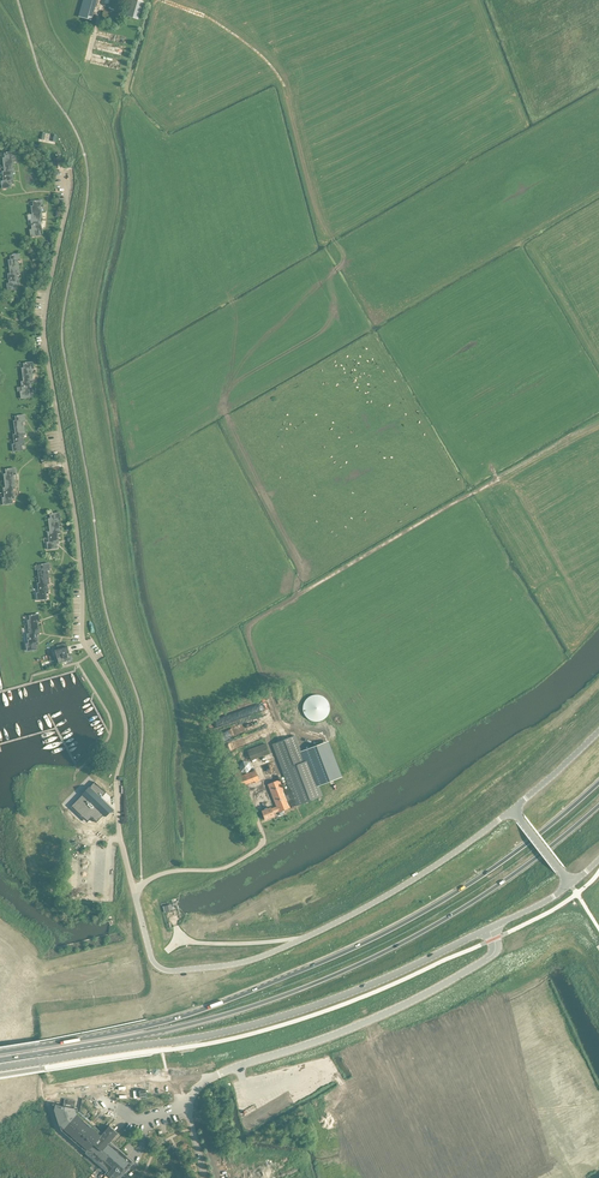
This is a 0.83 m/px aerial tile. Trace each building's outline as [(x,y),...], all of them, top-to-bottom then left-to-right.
[(97,0),(83,0),(79,16),(91,20),(97,0)] [(143,1),(138,0),(132,0),(127,16),(138,19),(143,1)] [(119,14),(103,11),(101,19),(117,23),(119,14)] [(50,19),(55,33),(57,33),(59,40),(63,38),(56,17),(50,19)] [(114,44),(112,52),(122,54),(124,46),(114,44)] [(108,69),(107,76),(116,77),(117,70),(108,69)] [(4,164),(13,163),(13,158),(15,158),(14,151),(5,153),(5,157),(3,157),(4,164)] [(13,163),(4,164),(5,171),(2,171),(3,176),(12,175),(12,172),(14,172),(13,163)] [(12,175),(3,176),(4,181),(1,181),(2,188),(12,187),(11,182),(13,181),(12,175)] [(32,213),(42,211),(41,207),(43,206),(42,200),(33,201),(34,206),(31,206),(32,213)] [(42,211),(32,213),(33,219),(31,220),(32,224),(41,223),(41,220),(43,220),(42,211)] [(41,223),(32,224),(32,229),(30,229),(31,237),(40,235),(40,230),(42,230),(41,223)] [(9,268),(19,267),(18,261),(20,260),(20,254),(10,255),(11,260),(8,260),(9,268)] [(19,267),(9,268),(10,273),(8,273),(9,280),(18,279),(18,274),(20,274),(19,267)] [(18,279),(9,280),(9,283),(7,283),(8,290),(17,289),(17,284),(19,284),(18,279)] [(23,374),(32,373),(31,368),(34,368),(33,361),(23,363),(24,367),(22,368),(23,374)] [(32,373),(23,374),(23,381),(21,381),(22,386),(31,385),(31,382),(33,382),(32,373)] [(31,385),(22,386),(23,391),(20,391),(21,398),(31,397),(30,392),(32,392),(31,385)] [(15,427),(24,426),(24,421),(26,421),(25,414),(16,416),(16,420),(14,421),(15,427)] [(24,426),(15,427),(15,434),(13,434),(14,439),(23,438),(23,435),(25,435),(24,426)] [(23,438),(14,439),(14,444),(12,444),(13,451),(23,450),(22,445),(24,444),(23,438)] [(5,480),(14,479),(14,474),(16,474),(15,468),(6,469),(6,474),(4,474),(5,480)] [(14,479),(5,480),(6,487),(3,488),(4,492),(14,491),(13,488),(15,488),(14,479)] [(14,491),(4,492),(5,497),(3,497),(3,504),(13,503),(12,498),(15,498),(14,491)] [(49,525),(59,524),(58,519),(60,519),(60,512),(50,514),(51,518),(48,519),(49,525)] [(59,524),(49,525),(50,532),(48,532),(49,537),(58,536),(58,533),(60,533),(59,524)] [(58,536),(49,537),(49,542),(47,542),(48,549),(57,548),(57,543),(59,542),(58,536)] [(39,576),(48,575),(48,570),(50,570),(49,563),(40,564),(40,569),(38,569),(39,576)] [(48,575),(39,576),(40,583),(38,583),(38,588),(47,587),(47,584),(49,583),(48,575)] [(47,587),(38,588),(39,592),(37,593),(37,600),(47,598),(46,593),(48,593),(47,587)] [(29,627),(38,625),(37,621),(40,620),(39,614),(29,615),(30,620),(28,620),(29,627)] [(38,625),(29,627),(29,633),(27,634),(28,638),(37,637),(37,634),(39,634),(38,625)] [(37,637),(28,638),(28,643),(26,643),(27,651),(37,649),(36,644),(38,643),(37,637)] [(70,654),(68,646),(66,642),(58,645),(60,649),(55,650),(57,658),(59,663),(71,660),(70,654)] [(315,721),(319,721),(323,720),(326,717),(328,714),(330,711),(330,707),(329,703),(327,700),(324,697),(321,695),(317,694),(313,694),(310,696),(307,698),(304,701),(303,705),(303,709),(304,712),(305,716),(308,718),(312,720),(315,721)] [(219,721),(221,725),(229,721),(226,716),(219,721)] [(280,740),(272,743),(282,770),(289,788),(295,803),(296,805),(313,799),(322,795),(318,785),(342,776),(328,741),(302,751),(296,735),(280,740)] [(251,760),(269,753),(265,743),(247,750),(251,760)] [(240,769),(240,771),(247,773),(251,768),(249,762),(243,760),(239,766),(239,769),(240,769)] [(240,769),(239,769),(233,771),(238,785),(245,783),(245,784),(255,781),(255,782),(259,781),(255,770),(242,775),(240,771),(240,769)] [(271,807),(262,810),(265,819),(274,816),(273,813),(278,811),(278,812),(290,808),(289,805),(295,803),(289,788),(283,790),(279,779),(268,784),(276,806),(271,808),(271,807)] [(97,784),(78,805),(91,818),(96,822),(103,815),(106,817),(110,812),(111,813),(114,810),(101,797),(106,792),(97,784)] [(64,1097),(63,1104),(72,1106),(73,1099),(64,1097)] [(109,1125),(103,1133),(78,1111),(77,1109),(77,1108),(53,1103),(53,1104),(62,1130),(86,1152),(88,1150),(101,1161),(102,1159),(112,1168),(107,1174),(112,1177),(115,1177),(129,1162),(108,1144),(118,1133),(109,1125)]
